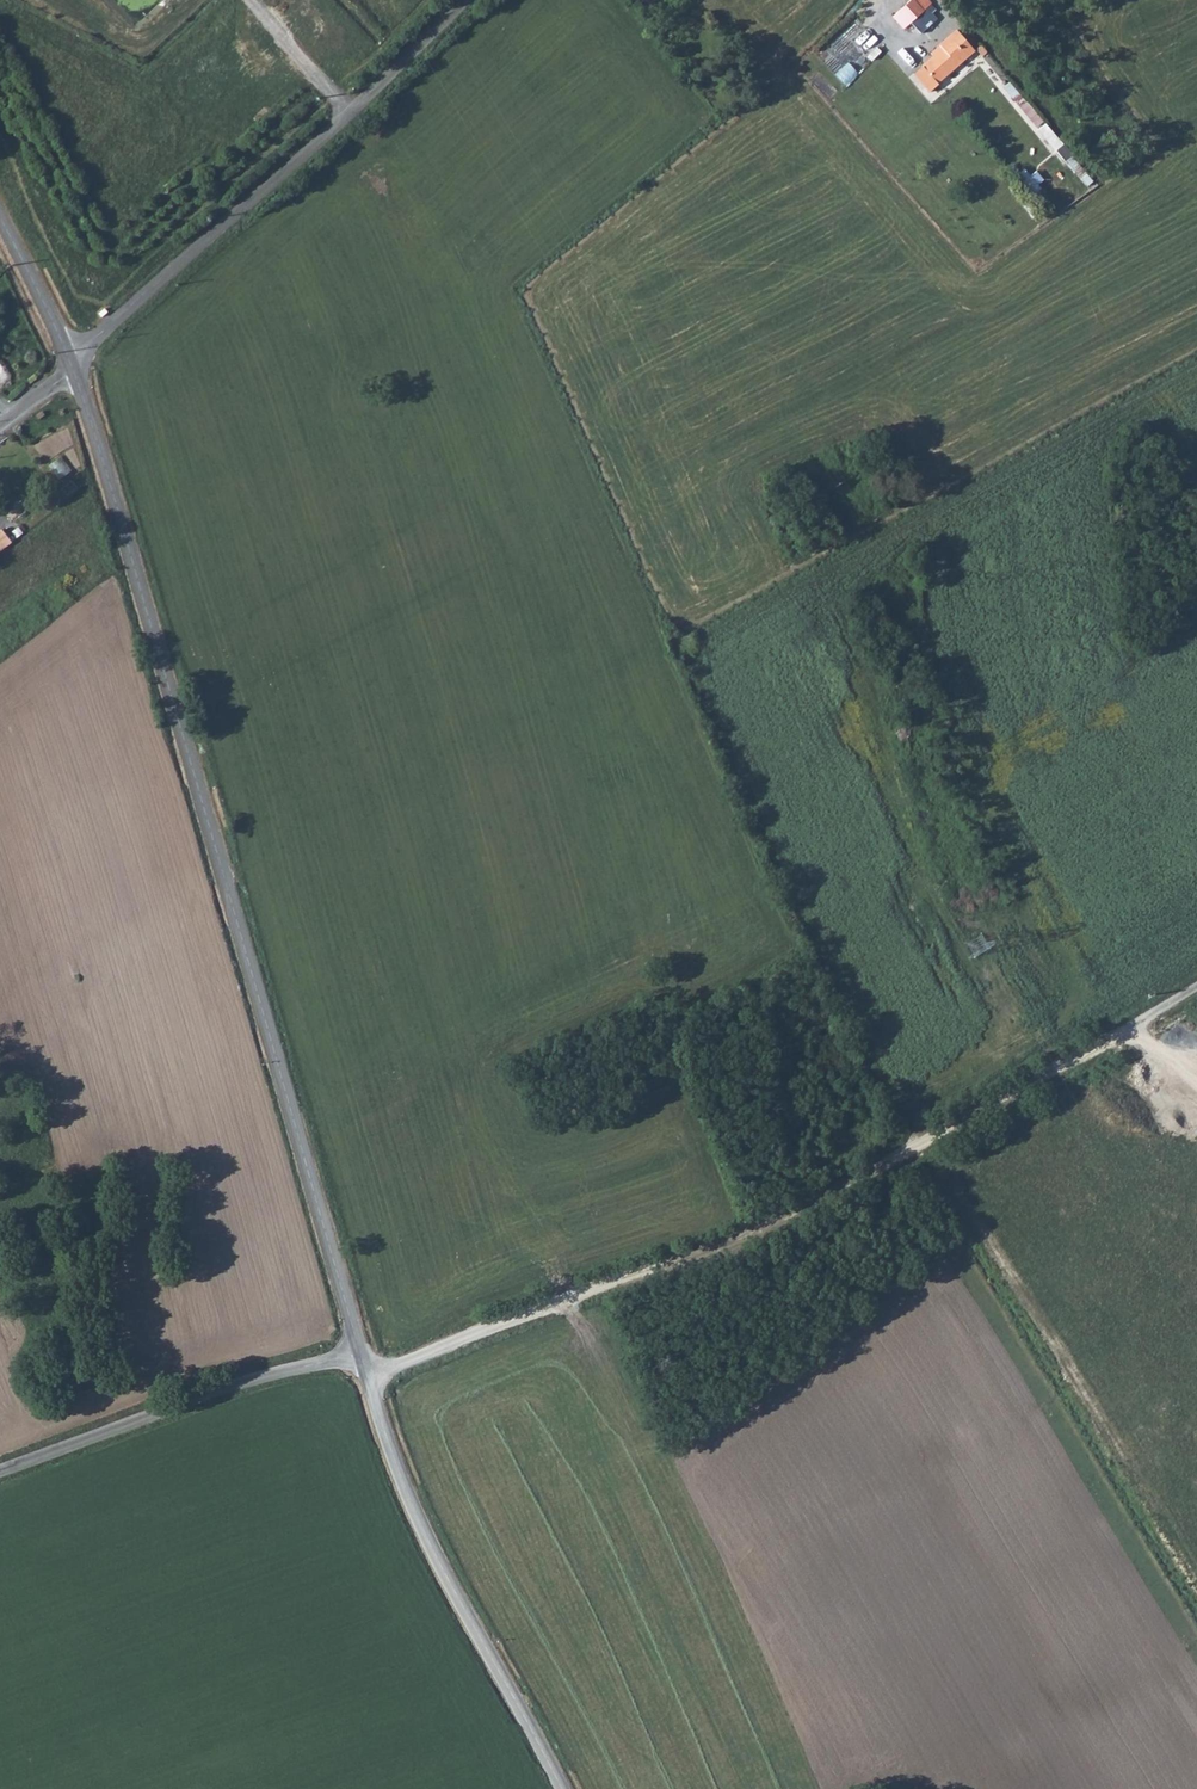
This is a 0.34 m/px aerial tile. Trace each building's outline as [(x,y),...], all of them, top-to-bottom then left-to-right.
[(909,23),(925,10),(931,5),(927,0),(911,0),(890,16),(901,29),(909,23)] [(925,10),(909,23),(919,33),(935,19),(925,10)] [(934,82),(972,52),(954,31),(938,44),(941,50),(920,66),(934,82)] [(50,463),(60,477),(72,469),(62,454),(50,463)] [(11,542),(1,529),(0,530),(0,550),(11,542)]
